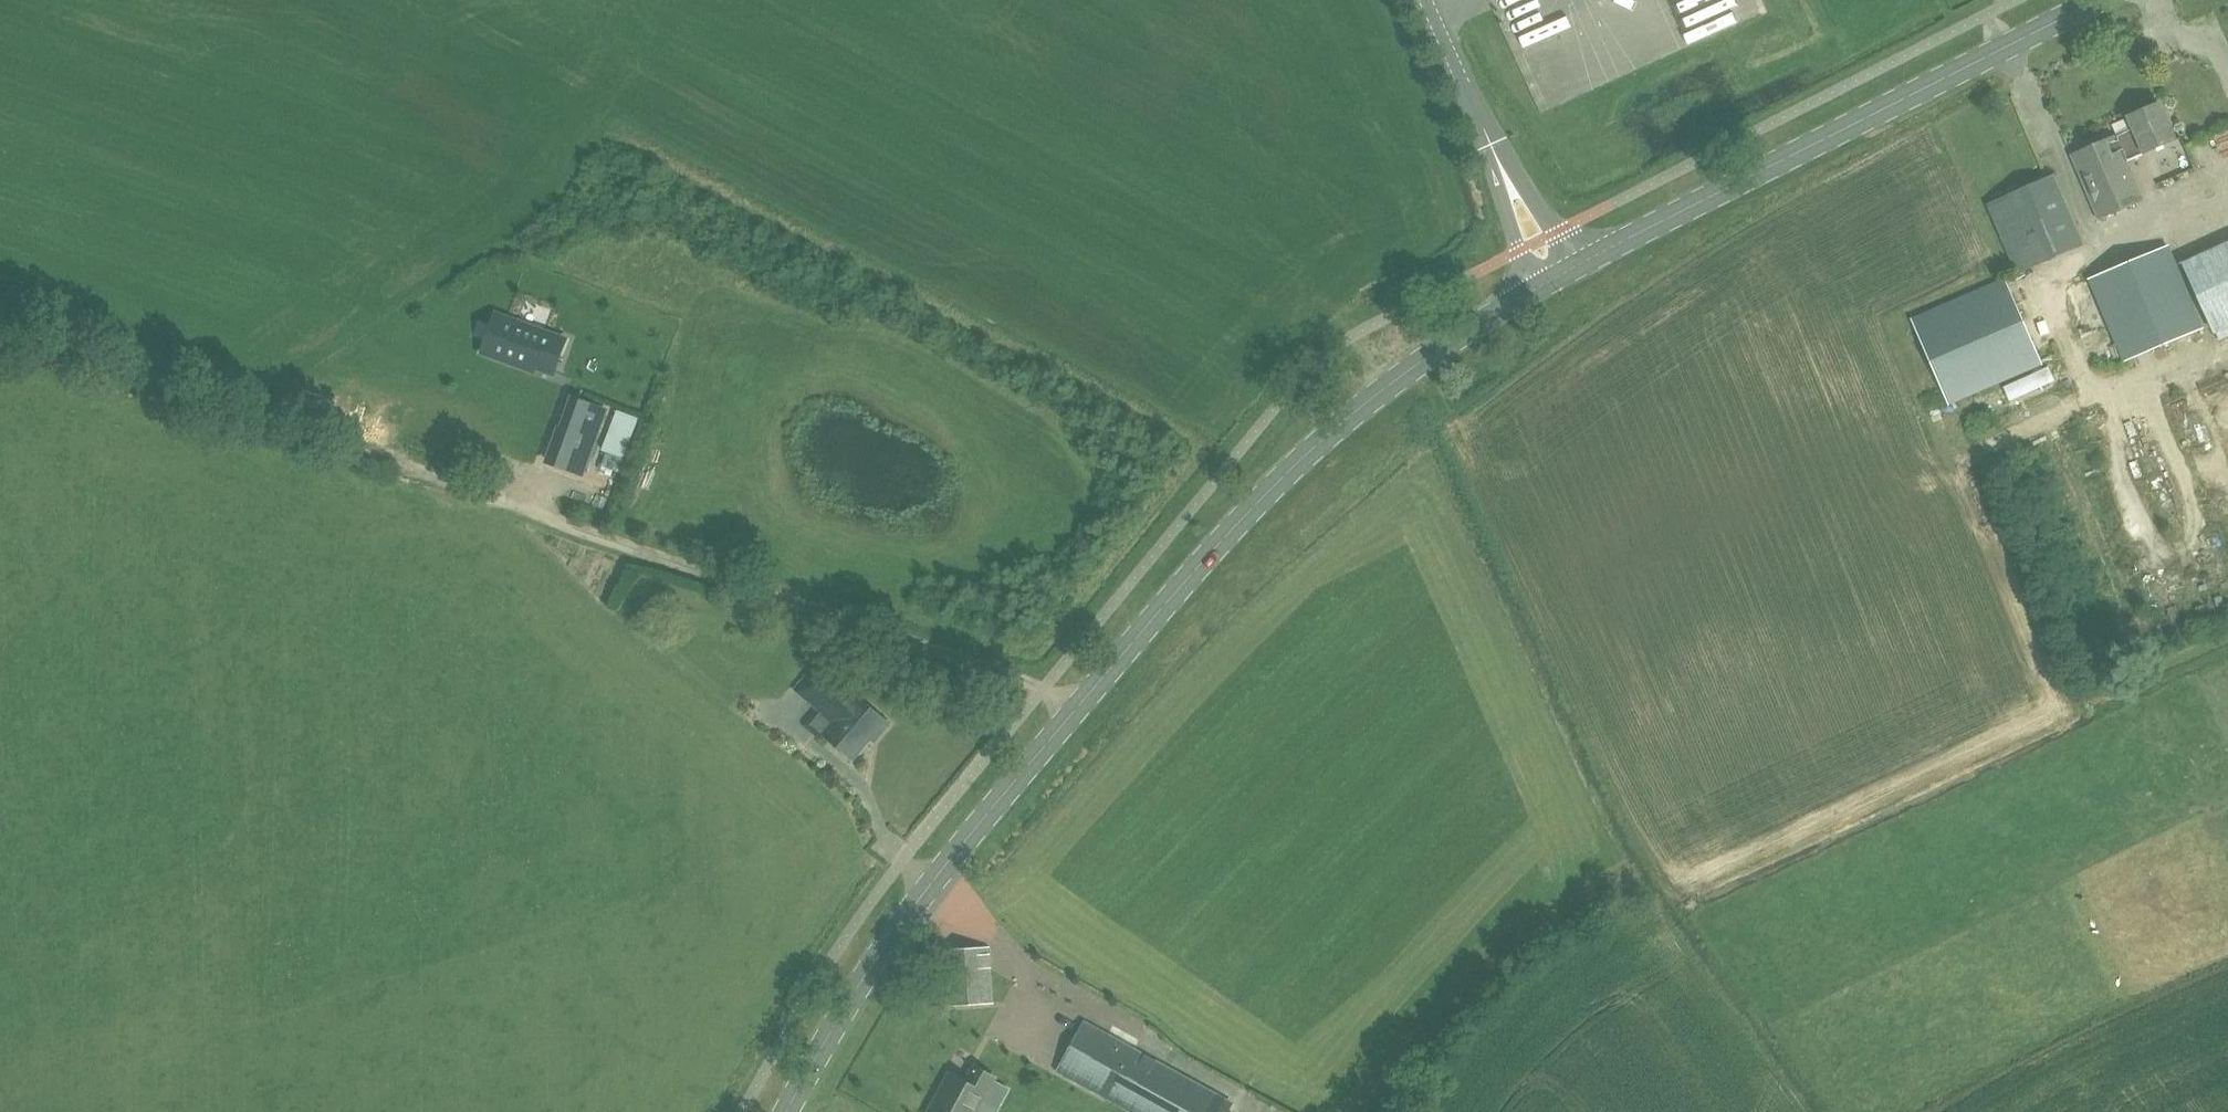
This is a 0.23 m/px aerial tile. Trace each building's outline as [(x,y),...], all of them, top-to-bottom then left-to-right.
[(1550,8),(1547,0),(1512,0),(1518,18),(1550,8)] [(1624,0),(1605,0),(1600,5),(1609,14),(1624,0)] [(1684,3),(1690,17),(1729,0),(1690,0),(1684,3)] [(1595,4),(1572,27),(1582,38),(1605,15),(1595,4)] [(2143,201),(2126,161),(2123,154),(2141,147),(2144,154),(2175,140),(2159,103),(2128,116),(2134,131),(2117,139),(2115,136),(2071,155),(2099,220),(2143,201)] [(2085,246),(2083,240),(2056,175),(1991,202),(2020,273),(2085,246)] [(2183,265),(2216,339),(2227,333),(2227,245),(2183,265)] [(2168,247),(2091,279),(2125,361),(2202,328),(2168,247)] [(1949,403),(2041,364),(2004,279),(1912,319),(1949,403)] [(499,319),(487,355),(529,369),(530,365),(556,374),(567,342),(499,319)] [(562,435),(552,465),(583,476),(604,415),(593,411),(582,441),(562,435)] [(812,723),(824,733),(854,758),(872,736),(870,734),(874,729),(880,734),(890,722),(857,694),(856,696),(846,687),(847,686),(818,662),(796,688),(823,710),(812,723)] [(948,1005),(993,1002),(989,946),(944,949),(948,1005)] [(1230,1100),(1084,1020),(1057,1070),(1134,1111),(1223,1111),(1230,1100)] [(966,1082),(950,1073),(929,1111),(977,1111),(996,1078),(974,1066),(966,1082)]
